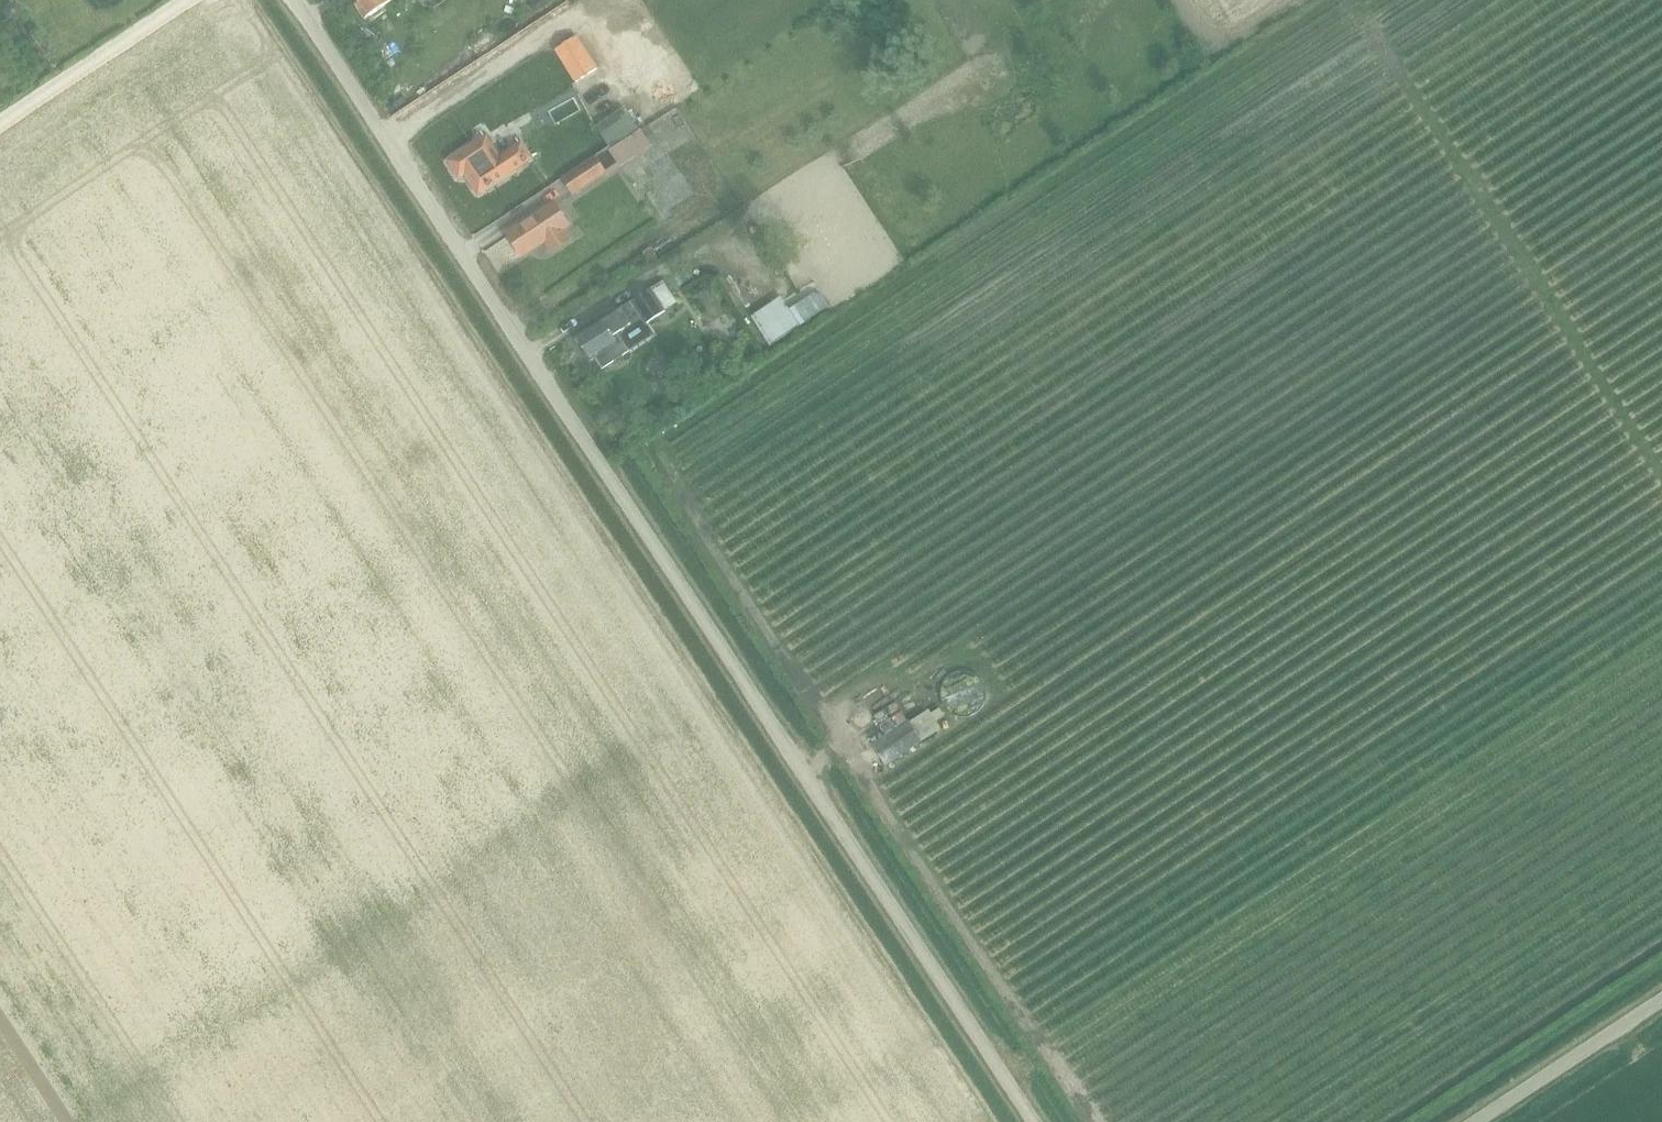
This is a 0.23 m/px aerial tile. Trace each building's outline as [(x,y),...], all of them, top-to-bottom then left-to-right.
[(366,18),(393,0),(355,0),(366,18)] [(577,82),(599,68),(578,36),(557,50),(577,82)] [(675,107),(663,87),(605,123),(625,154),(646,141),(639,130),(675,107)] [(480,191),(530,158),(521,144),(500,157),(487,138),(451,161),(459,174),(466,170),(480,191)] [(563,178),(574,195),(606,173),(595,157),(563,178)] [(522,255),(545,240),(553,252),(570,241),(562,228),(568,225),(554,203),(508,233),(522,255)] [(575,337),(589,358),(593,356),(600,367),(627,349),(616,331),(639,316),(643,322),(663,310),(649,289),(575,337)] [(782,299),(752,318),(762,334),(780,322),(787,333),(799,326),(782,299)] [(939,691),(939,702),(945,712),(955,718),(966,719),(976,714),(983,707),(986,699),(985,689),(981,681),(974,675),(963,672),(953,674),(944,681),(939,691)] [(909,721),(872,745),(885,765),(941,729),(928,710),(910,722),(909,721)]
